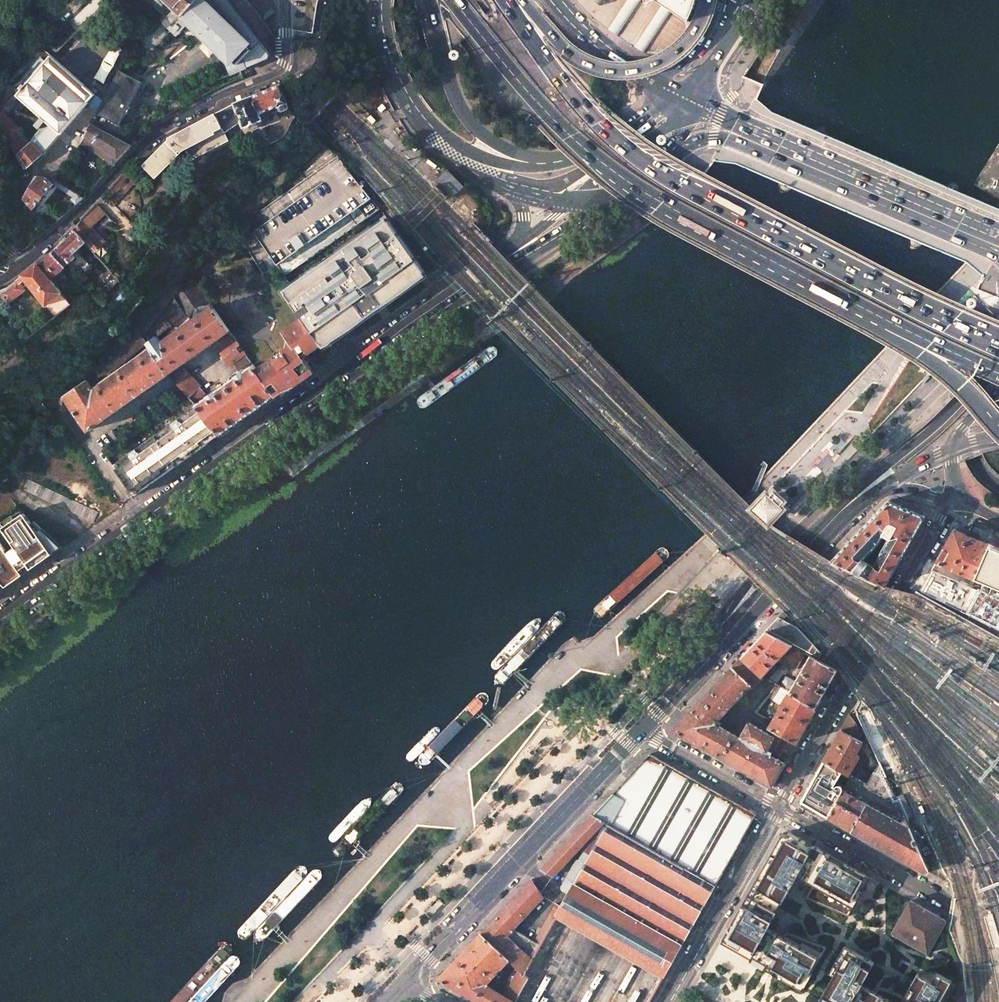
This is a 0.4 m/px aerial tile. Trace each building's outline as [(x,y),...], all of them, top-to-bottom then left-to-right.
[(77,12),(70,20),(76,26),(103,0),(90,0),(77,12)] [(173,7),(166,15),(175,24),(183,15),(227,56),(228,55),(237,63),(235,65),(239,70),(250,66),(269,58),(270,54),(229,4),(226,0),(166,0),(173,7)] [(268,0),(250,0),(260,13),(265,19),(275,12),(270,5),(272,5),(268,0)] [(586,11),(588,13),(591,16),(595,19),(601,24),(608,30),(624,41),(639,50),(643,52),(649,54),(651,55),(659,58),(661,59),(664,59),(666,59),(668,59),(670,59),(672,58),(675,56),(677,55),(679,54),(690,37),(689,29),(688,22),(687,21),(688,19),(689,16),(691,12),(693,8),(694,3),(695,0),(577,0),(586,11)] [(239,70),(235,65),(237,63),(228,55),(227,56),(224,57),(232,74),(239,70)] [(94,94),(51,57),(45,64),(42,62),(27,79),(29,81),(18,95),(50,123),(32,142),(3,112),(0,108),(0,131),(26,169),(43,154),(88,102),(90,104),(96,97),(94,95),(94,94)] [(143,81),(121,69),(109,93),(131,104),(143,81)] [(312,73),(306,77),(310,83),(316,79),(312,73)] [(168,139),(143,165),(154,177),(181,149),(185,148),(191,159),(229,140),(223,128),(241,121),(244,127),(247,126),(248,129),(250,130),(259,126),(260,124),(258,122),(262,120),(260,114),(278,107),(280,111),(282,112),(288,109),(289,107),(279,82),(270,85),(272,88),(252,96),(250,91),(248,92),(246,93),(248,98),(234,103),(168,138),(168,139)] [(131,104),(109,93),(105,101),(112,105),(104,115),(119,123),(125,111),(127,112),(131,104)] [(112,105),(105,101),(98,112),(104,115),(112,105)] [(382,101),(371,112),(376,116),(386,106),(382,101)] [(968,160),(968,165),(972,168),(976,167),(998,131),(998,109),(968,160)] [(125,153),(132,147),(90,124),(84,136),(81,142),(114,165),(125,153)] [(264,224),(253,232),(285,276),(294,269),(379,209),(346,167),(338,156),(316,172),(323,182),(264,224)] [(430,180),(447,197),(460,185),(443,168),(430,180)] [(55,179),(37,176),(24,199),(24,219),(32,208),(33,209),(58,181),(55,179)] [(63,180),(60,183),(84,199),(87,195),(63,180)] [(86,215),(92,221),(86,227),(102,245),(105,243),(91,228),(105,214),(95,204),(86,215)] [(428,276),(387,218),(283,293),(296,311),(302,319),(320,345),(322,348),(323,350),(428,276)] [(75,232),(85,243),(94,253),(102,245),(86,227),(80,221),(72,229),(75,232)] [(64,242),(52,253),(64,267),(75,257),(72,254),(85,243),(75,232),(64,242)] [(6,301),(7,304),(25,290),(24,288),(29,284),(46,305),(61,293),(50,279),(64,267),(52,253),(45,259),(38,265),(36,264),(5,287),(0,289),(0,305),(6,301)] [(448,274),(442,267),(433,274),(438,282),(442,279),(448,274)] [(157,336),(147,344),(153,352),(152,353),(168,374),(226,332),(228,336),(218,342),(224,350),(222,352),(230,364),(232,363),(238,370),(251,361),(191,276),(174,289),(173,303),(170,310),(163,315),(172,328),(162,336),(162,337),(164,339),(161,342),(157,336)] [(158,287),(143,300),(145,303),(141,306),(144,309),(162,292),(158,287)] [(288,347),(256,370),(275,396),(312,370),(303,357),(320,345),(302,319),(284,331),(289,339),(288,347)] [(87,381),(65,396),(72,408),(88,430),(158,381),(168,374),(152,353),(153,352),(147,344),(136,331),(93,368),(84,375),(86,378),(88,378),(96,372),(99,377),(89,384),(87,381)] [(329,349),(333,346),(330,343),(322,348),(323,350),(325,352),(329,349)] [(491,345),(488,346),(418,398),(417,402),(417,406),(419,408),(422,410),(426,409),(496,358),(498,355),(498,352),(498,349),(497,347),(495,346),(491,345)] [(253,364),(196,405),(202,411),(221,435),(249,415),(272,399),(275,396),(256,370),(253,364)] [(183,368),(171,378),(176,382),(185,392),(194,402),(205,394),(200,387),(201,387),(183,368)] [(740,462),(750,468),(782,433),(812,400),(810,393),(804,392),(801,394),(741,458),(740,462)] [(40,400),(31,406),(37,415),(40,413),(44,419),(50,414),(40,400)] [(164,430),(113,465),(134,496),(176,466),(221,435),(202,411),(188,421),(189,422),(168,436),(164,430)] [(98,512),(20,476),(15,486),(93,523),(98,512)] [(779,507),(777,505),(781,501),(774,495),(770,499),(769,497),(756,510),(757,511),(766,520),(766,519),(779,507)] [(884,547),(902,557),(925,516),(888,501),(863,527),(879,542),(883,535),(889,538),(884,547)] [(32,526),(25,516),(3,531),(16,550),(27,565),(48,550),(57,544),(35,524),(32,526)] [(871,550),(879,542),(863,527),(832,561),(862,574),(868,562),(871,559),(869,557),(873,552),(871,550)] [(988,544),(954,529),(936,562),(973,578),(988,544)] [(677,539),(673,541),(612,597),(611,602),(614,606),(619,606),(681,551),(684,548),(684,543),(680,540),(677,539)] [(973,578),(998,589),(998,548),(988,544),(973,578)] [(0,545),(0,583),(5,587),(9,585),(16,580),(12,576),(19,571),(8,556),(0,545)] [(885,585),(902,557),(884,547),(879,556),(877,554),(873,560),(871,559),(868,562),(862,574),(885,585)] [(16,550),(8,556),(19,571),(12,576),(16,580),(31,569),(27,565),(16,550)] [(51,554),(48,550),(27,565),(31,569),(35,566),(51,554)] [(552,612),(549,614),(491,673),(490,679),(494,682),(498,682),(558,623),(560,620),(560,616),(556,612),(552,612)] [(787,615),(784,612),(772,624),(770,627),(767,629),(819,657),(821,653),(797,627),(783,619),(787,615)] [(792,646),(765,631),(741,657),(763,677),(779,659),(784,662),(797,648),(792,646)] [(806,653),(797,648),(784,662),(797,669),(806,653)] [(837,670),(810,655),(796,680),(794,680),(795,679),(787,675),(786,675),(781,685),(789,691),(816,708),(837,670)] [(763,677),(741,657),(731,668),(673,730),(722,757),(772,785),(796,743),(777,732),(774,736),(744,719),(738,729),(744,732),(740,738),(715,723),(750,686),(753,688),(763,677)] [(785,666),(782,664),(768,679),(776,683),(781,673),(782,674),(784,673),(786,669),(785,666)] [(768,679),(766,678),(755,692),(766,700),(778,684),(776,683),(768,679)] [(481,691),(477,693),(419,751),(416,756),(417,762),(421,765),(428,763),(486,703),(488,698),(486,692),(481,691)] [(816,708),(789,691),(772,721),(769,727),(777,732),(796,743),(816,708)] [(880,735),(869,711),(858,716),(880,762),(878,764),(870,778),(866,784),(851,776),(840,795),(828,817),(926,872),(928,869),(906,819),(912,816),(903,794),(896,797),(886,777),(895,773),(893,767),(894,766),(883,743),(880,735)] [(856,723),(849,714),(823,760),(851,776),(866,784),(870,778),(858,771),(865,759),(859,755),(858,757),(856,755),(863,742),(857,739),(860,733),(856,723)] [(651,754),(596,811),(717,883),(756,814),(651,754)] [(851,776),(823,760),(812,780),(840,795),(851,776)] [(840,795),(812,780),(800,801),(828,817),(840,795)] [(568,894),(557,915),(664,977),(717,883),(596,811),(542,869),(553,876),(579,848),(584,851),(579,860),(578,861),(577,861),(576,862),(562,887),(561,888),(562,889),(563,890),(568,894)] [(870,877),(789,832),(786,835),(782,833),(721,943),(761,966),(803,990),(827,947),(807,940),(786,932),(782,936),(767,928),(777,912),(791,887),(797,875),(812,884),(805,898),(847,916),(864,887),(870,877)] [(304,863),(299,865),(242,924),(239,929),(240,935),(244,937),(251,935),(309,875),(311,870),(308,865),(304,863)] [(319,870),(315,871),(258,930),(255,935),(256,941),(260,943),(267,942),(325,882),(327,877),(324,871),(319,870)] [(547,896),(533,877),(481,933),(525,975),(536,954),(534,954),(511,934),(547,896)] [(946,921),(910,900),(891,933),(927,953),(938,934),(946,921)] [(481,933),(459,956),(439,978),(439,979),(480,1001),(515,1001),(528,978),(525,975),(481,933)] [(223,944),(166,1001),(187,1001),(233,954),(235,949),(232,944),(227,942),(223,944)] [(886,974),(881,972),(865,960),(851,950),(849,948),(846,952),(842,950),(829,972),(833,975),(820,999),(824,1001),(939,1001),(952,981),(950,980),(951,978),(945,975),(944,977),(937,972),(921,973),(917,973),(910,985),(886,974)] [(232,959),(191,1001),(211,1001),(242,970),(244,965),(241,959),(236,958),(232,959)]
